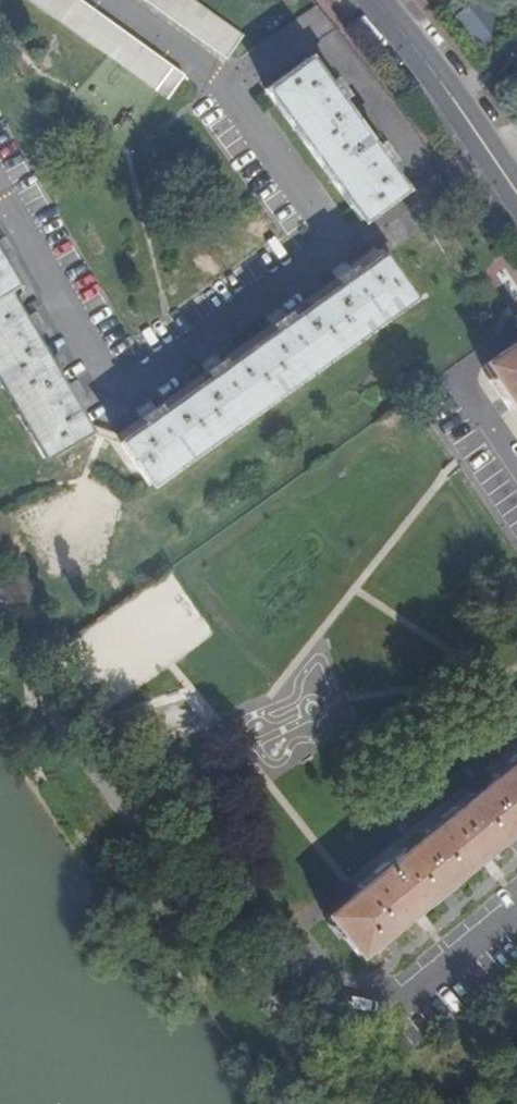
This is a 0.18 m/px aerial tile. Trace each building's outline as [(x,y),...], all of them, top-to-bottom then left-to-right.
[(168,105),(185,82),(72,0),(22,0),(168,105)] [(226,65),(243,42),(186,0),(136,0),(226,65)] [(473,37),(485,27),(466,4),(454,14),(473,37)] [(314,8),(283,26),(297,50),(328,32),(314,8)] [(287,63),(298,48),(276,32),(265,47),(287,63)] [(408,193),(389,166),(379,153),(341,101),(332,87),(313,62),(266,96),(360,227),(408,193)] [(339,83),(332,87),(341,101),(349,96),(339,83)] [(379,153),(389,166),(396,161),(386,148),(379,153)] [(0,247),(0,253),(5,262),(13,257),(5,244),(0,247)] [(43,464),(93,434),(76,405),(68,391),(36,336),(28,323),(12,296),(22,290),(5,262),(0,253),(0,391),(43,464)] [(156,416),(142,425),(116,444),(150,491),(411,304),(378,257),(351,276),(338,285),(286,323),(272,332),(220,369),(207,378),(156,416)] [(338,285),(351,276),(346,269),(332,278),(338,285)] [(272,332),(286,323),(280,314),(267,324),(272,332)] [(36,318),(28,323),(36,336),(44,331),(36,318)] [(484,370),(516,420),(516,348),(484,370)] [(202,371),(207,378),(220,369),(215,362),(202,371)] [(68,391),(76,405),(83,399),(76,387),(68,391)] [(137,417),(142,425),(156,416),(150,408),(137,417)] [(115,702),(214,637),(171,571),(72,636),(115,702)] [(326,923),(359,964),(410,922),(412,924),(420,917),(418,915),(477,867),(479,869),(487,862),(486,860),(516,834),(516,766),(326,923)]
